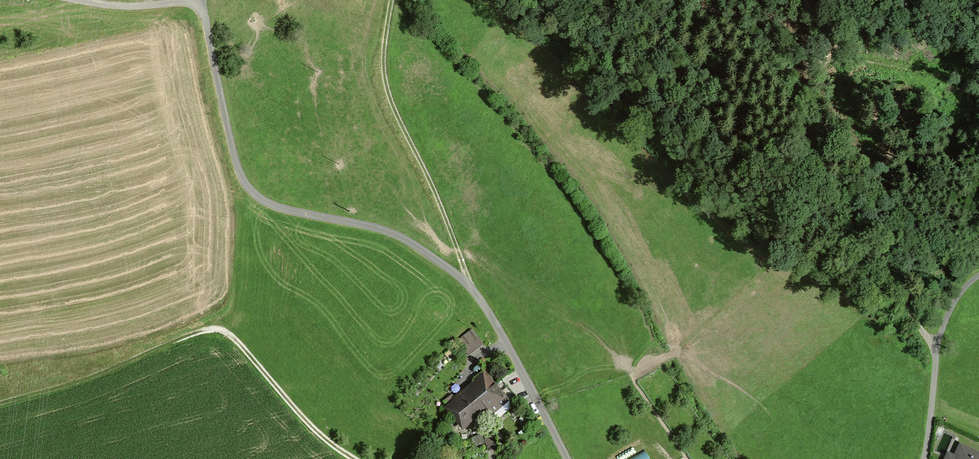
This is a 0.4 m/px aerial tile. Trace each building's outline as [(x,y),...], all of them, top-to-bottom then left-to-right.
[(485,407),(477,398),(493,385),(483,372),(472,381),(478,386),(472,392),(470,389),(456,401),(463,410),(470,403),(478,413),(485,407)] [(485,407),(494,419),(517,400),(500,380),(493,385),(477,398),(485,407)] [(462,426),(478,413),(470,403),(463,410),(456,401),(447,408),(462,426)] [(480,435),(472,438),(474,446),(482,443),(480,435)] [(959,446),(953,458),(978,458),(978,455),(959,446)]
